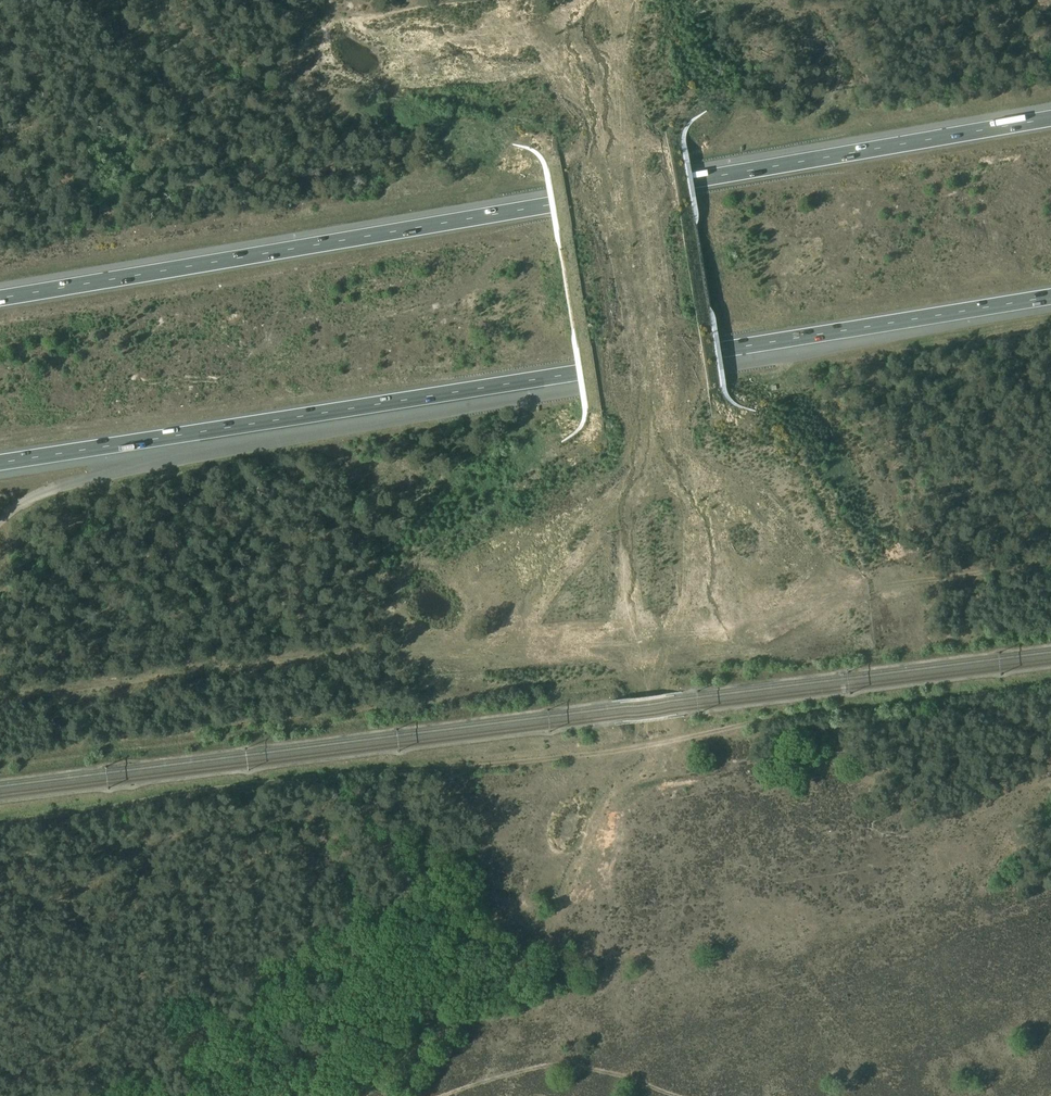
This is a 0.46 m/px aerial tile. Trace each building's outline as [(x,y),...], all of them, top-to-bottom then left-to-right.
[(317,406),(282,411),(283,418),(318,413),(317,406)] [(133,436),(109,439),(110,445),(134,442),(133,436)]
